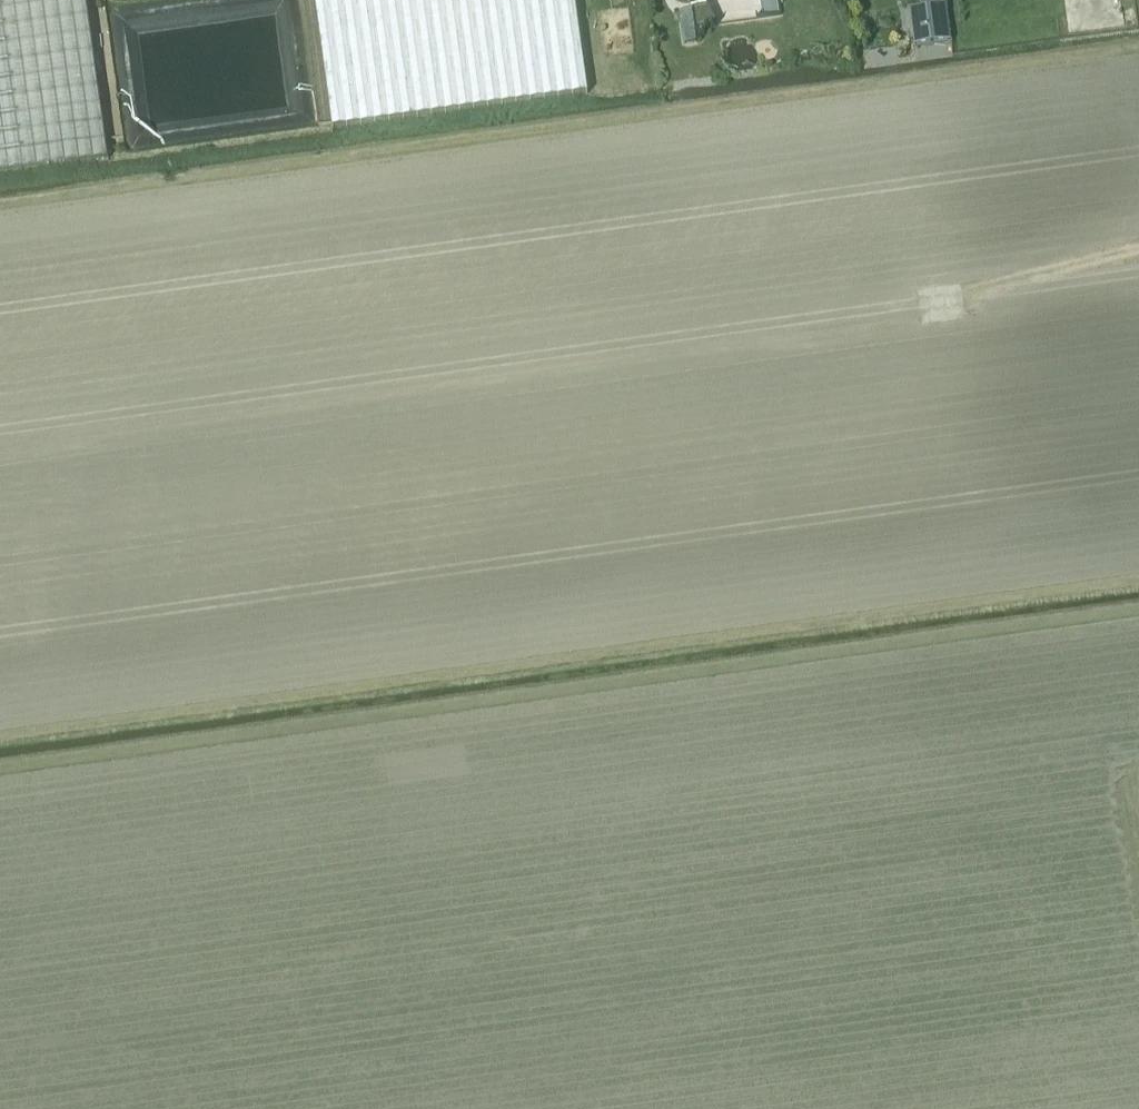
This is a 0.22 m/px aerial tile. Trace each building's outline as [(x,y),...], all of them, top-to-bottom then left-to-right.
[(108,160),(86,0),(0,0),(0,175),(108,160)] [(588,94),(575,0),(315,0),(333,129),(588,94)] [(931,24),(914,27),(916,45),(951,40),(946,5),(929,8),(931,24)] [(709,7),(692,9),(692,10),(694,28),(695,28),(711,25),(709,7)]
